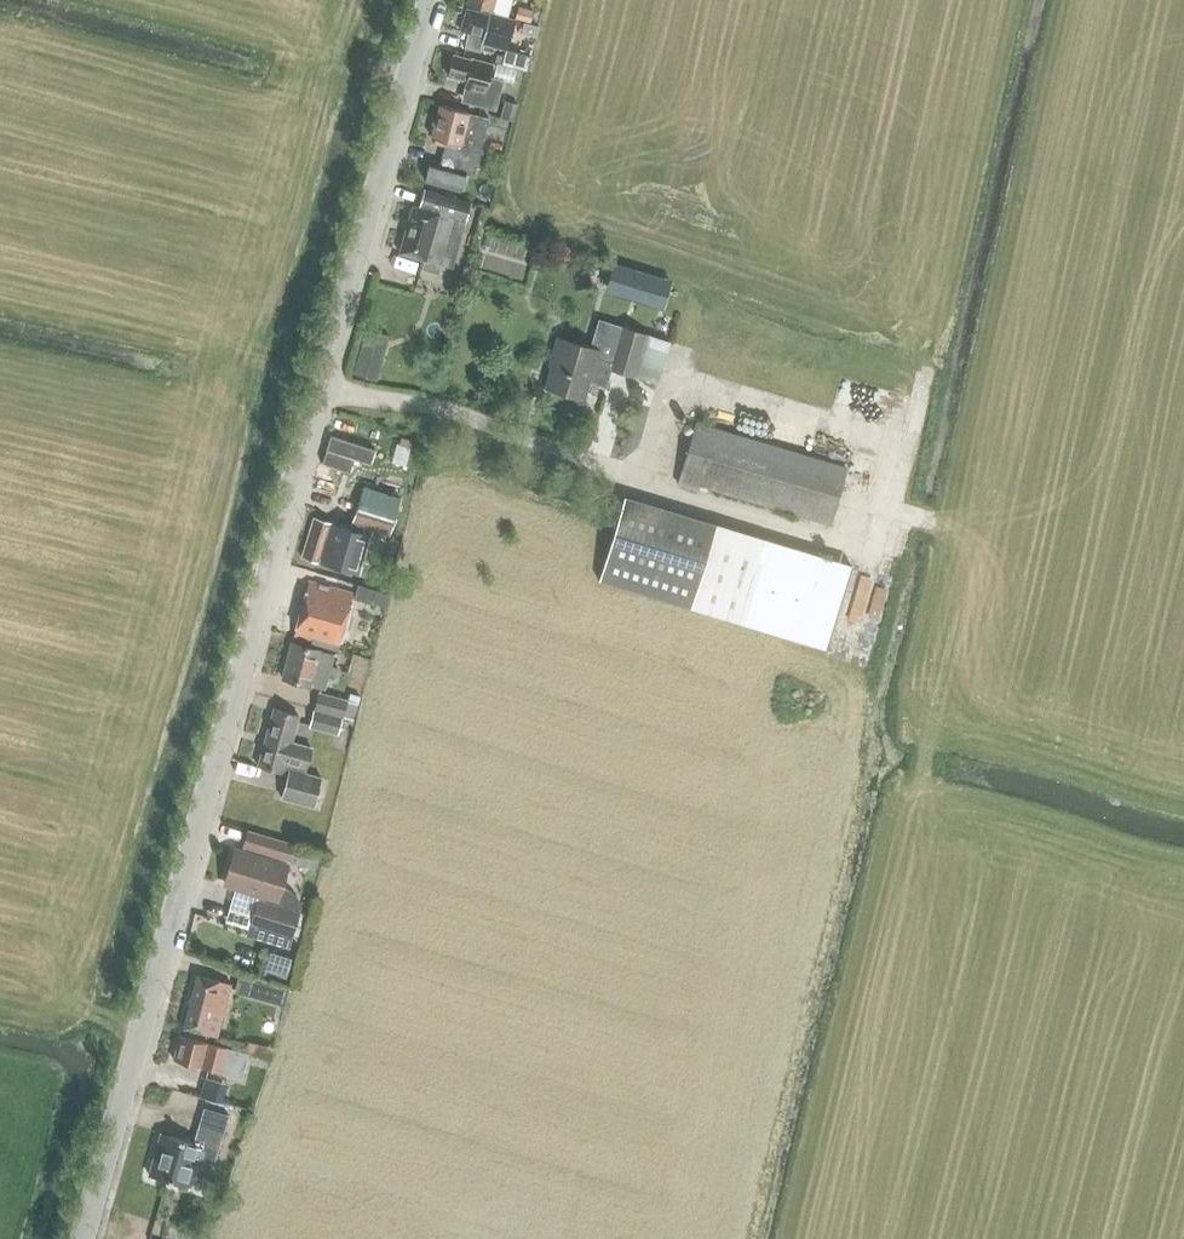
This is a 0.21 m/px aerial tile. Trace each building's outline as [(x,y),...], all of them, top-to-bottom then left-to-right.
[(509,0),(469,0),(468,6),(504,16),(509,0)] [(529,24),(534,10),(518,6),(514,19),(522,22),(529,24)] [(507,50),(515,20),(489,14),(489,15),(467,9),(460,31),(468,33),(464,48),(479,52),(481,44),(507,50)] [(529,24),(522,22),(519,33),(534,37),(538,27),(529,24)] [(530,57),(505,50),(501,65),(525,72),(530,57)] [(495,111),(503,81),(489,77),(492,65),(472,60),(472,61),(453,56),(447,76),(466,81),(464,88),(473,90),(469,104),(495,111)] [(504,100),(500,118),(513,121),(518,104),(504,100)] [(433,143),(444,146),(440,164),(430,162),(424,183),(458,192),(464,170),(473,173),(488,117),(439,105),(431,137),(434,138),(433,143)] [(425,260),(440,264),(452,268),(470,202),(423,188),(417,207),(412,206),(399,253),(425,260)] [(617,262),(616,266),(608,290),(663,307),(671,282),(672,279),(617,262)] [(657,383),(665,356),(669,340),(598,319),(590,348),(556,338),(551,357),(554,358),(546,388),(583,399),(588,382),(605,387),(611,369),(657,383)] [(390,335),(365,328),(352,374),(376,381),(390,335)] [(829,524),(846,467),(696,423),(680,480),(829,524)] [(370,463),(374,449),(330,436),(322,464),(350,472),(354,458),(370,463)] [(401,497),(363,485),(349,526),(388,538),(401,497)] [(826,649),(851,564),(622,496),(597,581),(826,649)] [(414,502),(410,511),(416,518),(425,517),(429,508),(423,501),(414,502)] [(355,572),(368,535),(314,519),(302,557),(355,572)] [(337,650),(353,594),(308,582),(292,638),(337,650)] [(377,590),(357,584),(352,598),(372,604),(377,590)] [(324,690),(333,654),(291,643),(282,678),(324,690)] [(357,704),(347,701),(318,693),(313,709),(342,717),(352,720),(357,704)] [(347,701),(357,704),(358,704),(360,696),(349,693),(347,701)] [(305,749),(303,749),(291,745),(294,736),(297,725),(299,718),(273,710),(256,771),(282,778),(285,768),(288,769),(299,772),(299,771),(305,749)] [(337,733),(341,718),(313,710),(309,724),(337,733)] [(309,729),(297,725),(294,736),(306,739),(309,729)] [(299,771),(299,772),(288,769),(280,798),(313,808),(322,778),(299,771)] [(295,844),(247,829),(242,847),(289,861),(295,844)] [(281,887),(287,866),(234,849),(226,875),(228,875),(225,885),(267,897),(266,900),(299,911),(301,904),(300,902),(297,897),(293,892),(290,890),(289,890),(287,889),(281,887)] [(291,936),(299,911),(266,900),(256,897),(244,935),(287,948),(291,936)] [(287,981),(293,962),(268,953),(261,973),(287,981)] [(287,986),(241,973),(236,991),(282,1004),(283,1004),(288,986),(287,986)] [(261,1001),(228,993),(231,984),(219,981),(219,980),(196,975),(182,1027),(205,1033),(217,1036),(219,1026),(232,1029),(232,1031),(249,1035),(254,1018),(257,1018),(261,1001)] [(256,1055),(251,1054),(180,1036),(173,1060),(241,1079),(243,1071),(251,1073),(256,1055)] [(228,1105),(232,1090),(215,1085),(211,1100),(228,1105)] [(214,1163),(222,1134),(228,1114),(203,1107),(198,1127),(193,1142),(160,1133),(149,1175),(189,1187),(197,1159),(214,1163)]
